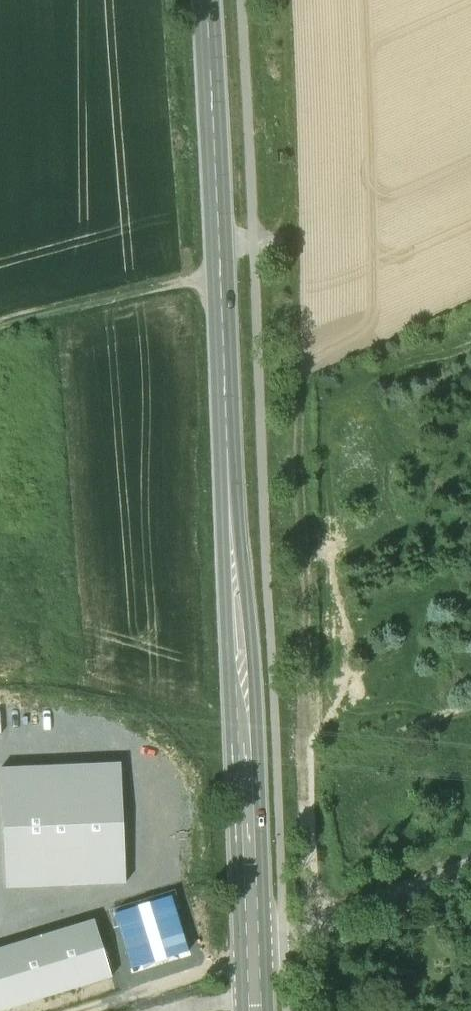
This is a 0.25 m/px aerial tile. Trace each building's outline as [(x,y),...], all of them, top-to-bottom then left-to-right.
[(0,771),(0,795),(5,889),(125,883),(119,765),(0,771)] [(112,975),(95,920),(0,949),(0,1010),(112,975)]
